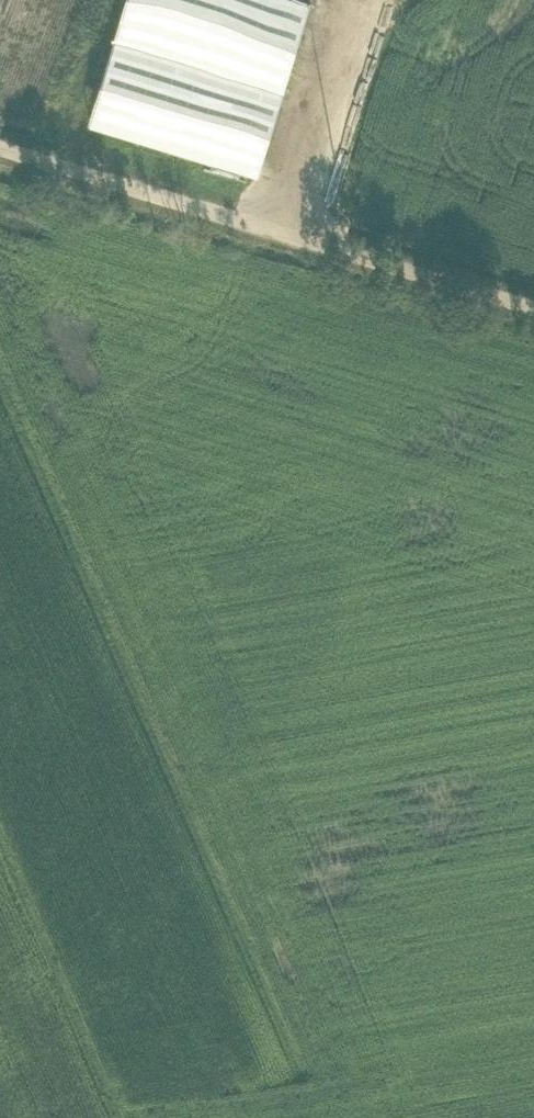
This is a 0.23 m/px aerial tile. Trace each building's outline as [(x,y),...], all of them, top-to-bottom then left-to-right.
[(92,121),(266,176),(320,2),(314,0),(130,0),(92,121)]
